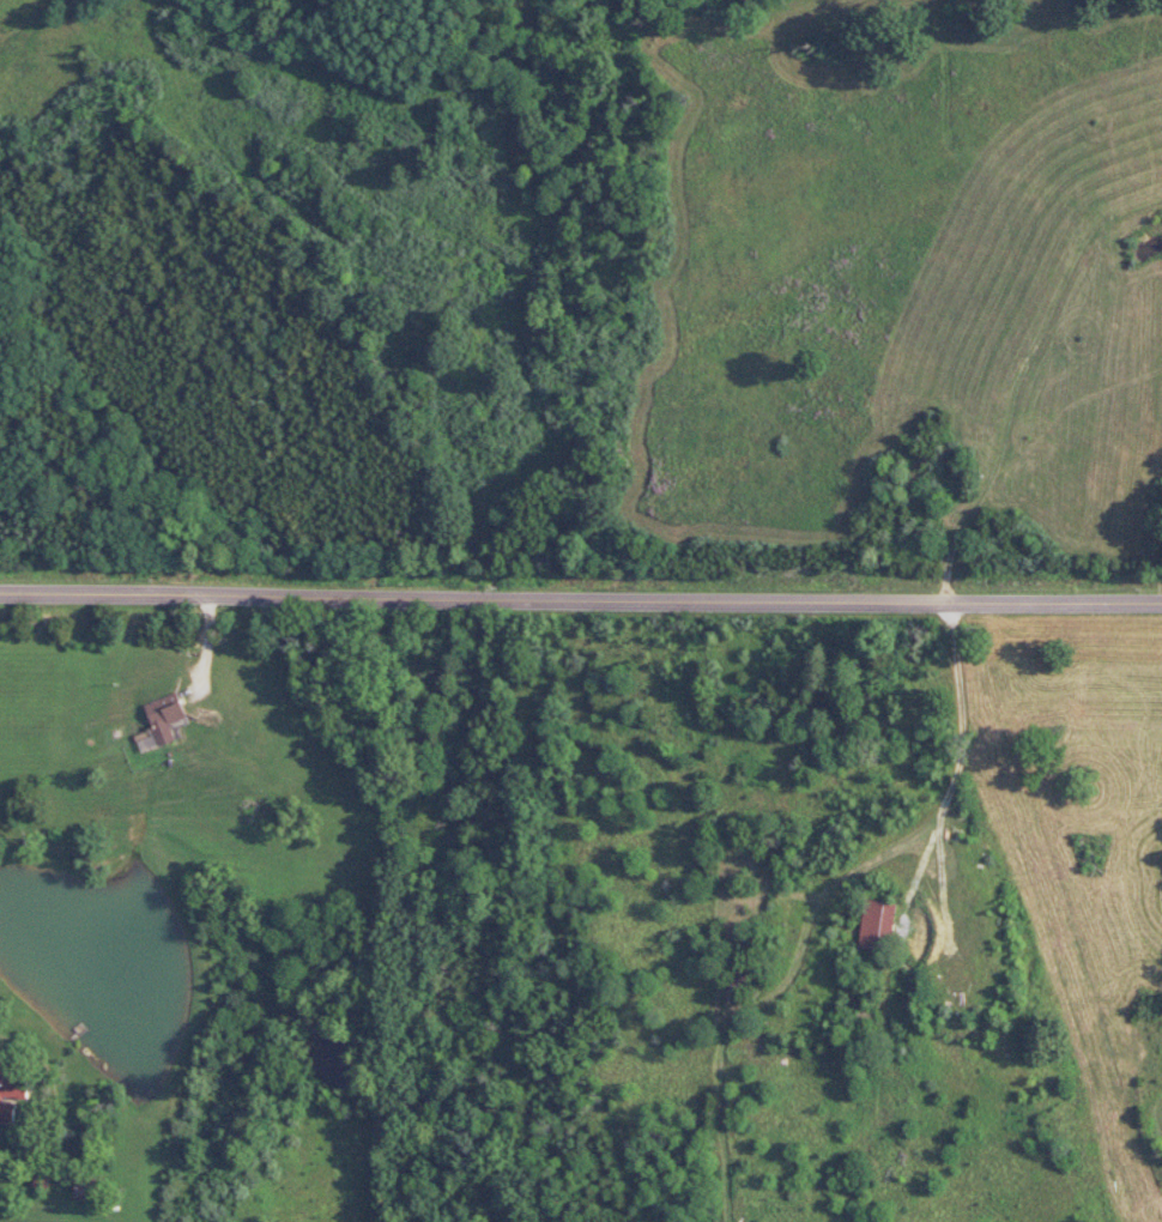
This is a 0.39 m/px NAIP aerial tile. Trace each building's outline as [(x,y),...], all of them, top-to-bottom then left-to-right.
[(187,718),(177,692),(144,705),(159,745),(175,739),(169,725),(187,718)] [(895,903),(864,900),(860,948),(878,950),(879,940),(892,941),(895,903)] [(16,1101),(27,1102),(29,1080),(9,1079),(10,1061),(0,1060),(0,1123),(14,1125),(16,1101)]
